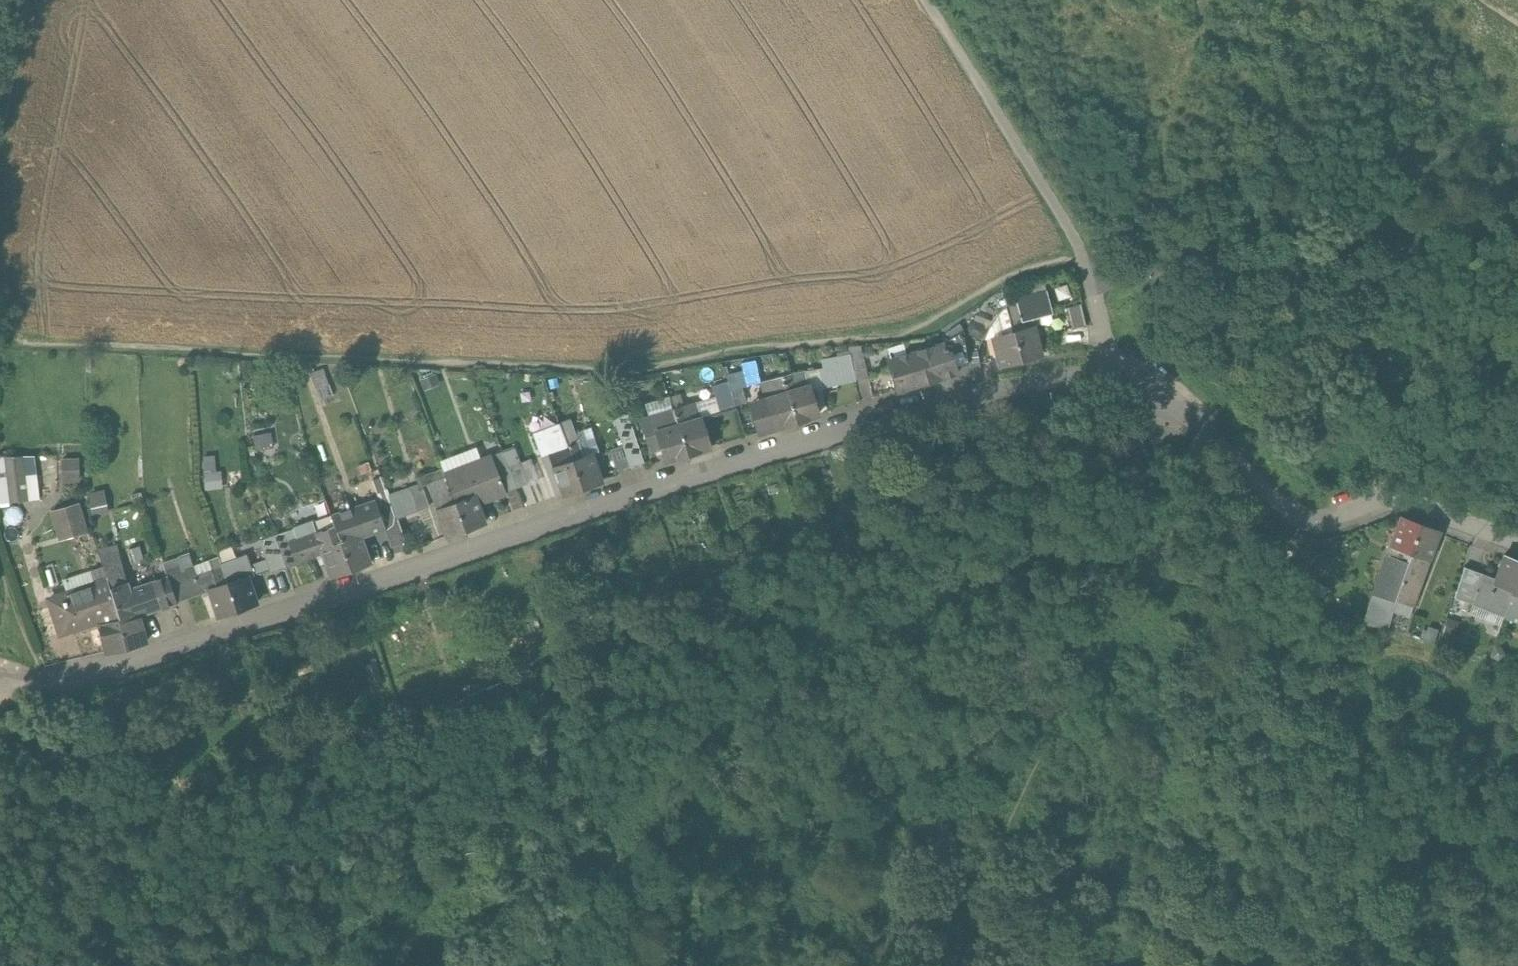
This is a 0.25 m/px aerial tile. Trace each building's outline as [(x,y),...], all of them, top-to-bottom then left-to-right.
[(1044,283),(1030,287),(1032,296),(1046,292),(1044,283)] [(1032,296),(1006,303),(1007,305),(1010,317),(1022,314),(1023,319),(1051,312),(1046,292),(1032,296)] [(1080,304),(1066,308),(1072,329),(1085,325),(1080,304)] [(1007,305),(996,314),(1002,336),(1014,332),(1010,317),(1007,305)] [(1023,319),(1022,314),(1010,317),(1014,332),(1021,360),(1040,355),(1033,327),(1026,329),(1023,319)] [(960,325),(947,333),(950,337),(963,329),(960,325)] [(950,337),(941,343),(945,354),(950,353),(955,368),(956,367),(968,363),(963,329),(950,337)] [(1002,336),(993,338),(1000,365),(1021,360),(1014,332),(1002,336)] [(941,343),(888,360),(897,389),(908,386),(929,380),(929,379),(957,371),(956,367),(955,368),(950,353),(945,354),(941,343)] [(861,346),(849,348),(850,356),(855,379),(867,377),(861,346)] [(823,367),(782,376),(796,420),(818,413),(810,388),(823,385),(822,381),(834,379),(835,383),(855,379),(850,356),(821,359),(823,367)] [(755,359),(741,362),(743,371),(746,385),(760,381),(755,359)] [(743,371),(727,375),(728,380),(730,389),(746,385),(743,371)] [(782,376),(760,381),(764,395),(749,400),(759,431),(796,420),(782,376)] [(728,380),(711,385),(715,397),(720,413),(736,407),(730,389),(728,380)] [(697,403),(674,409),(688,455),(710,448),(701,419),(720,413),(715,397),(697,403)] [(674,409),(642,419),(652,452),(662,449),(666,462),(688,455),(674,409)] [(645,462),(628,416),(613,421),(623,448),(630,467),(645,462)] [(542,423),(531,427),(538,446),(549,442),(542,423)] [(575,433),(564,436),(568,446),(578,442),(575,433)] [(564,436),(549,442),(554,451),(548,453),(554,468),(573,461),(568,446),(564,436)] [(592,454),(583,457),(578,442),(568,446),(573,461),(582,488),(601,481),(592,454)] [(623,448),(612,452),(619,471),(630,467),(623,448)] [(207,454),(209,488),(223,487),(222,453),(207,454)] [(517,489),(504,453),(492,458),(505,493),(517,489)] [(0,457),(0,504),(40,498),(37,473),(26,474),(24,455),(0,457)] [(492,458),(444,475),(449,488),(450,488),(465,530),(484,523),(476,499),(490,494),(491,498),(505,493),(492,458)] [(79,460),(64,460),(64,480),(79,480),(79,460)] [(573,461),(554,468),(564,494),(582,488),(573,461)] [(465,530),(450,488),(449,488),(444,475),(442,470),(425,477),(427,483),(445,537),(465,530)] [(425,477),(418,479),(421,486),(427,483),(425,477)] [(421,486),(389,497),(397,520),(429,508),(421,486)] [(389,497),(388,496),(374,501),(385,529),(391,547),(405,542),(397,520),(389,497)] [(374,501),(331,517),(335,527),(341,543),(351,570),(370,563),(361,538),(385,529),(374,501)] [(78,504),(53,511),(60,537),(85,530),(78,504)] [(1401,518),(1391,544),(1384,565),(1373,595),(1393,602),(1395,598),(1400,580),(1404,566),(1420,525),(1401,518)] [(1420,525),(1404,566),(1400,580),(1418,586),(1428,557),(1429,558),(1439,532),(1420,525)] [(299,540),(291,543),(298,561),(299,561),(324,552),(333,577),(351,570),(341,543),(335,527),(299,540)] [(295,529),(275,536),(286,569),(300,564),(299,561),(298,561),(291,543),(299,540),(295,529)] [(1496,577),(1482,572),(1471,602),(1504,613),(1517,576),(1517,561),(1503,555),(1496,577)] [(121,559),(103,565),(104,568),(111,590),(128,585),(121,559)] [(220,565),(218,559),(207,563),(210,571),(196,577),(193,568),(179,573),(188,600),(211,591),(220,616),(237,610),(220,565)] [(240,559),(224,565),(224,564),(220,565),(237,610),(256,603),(240,559)] [(179,573),(176,561),(164,565),(169,580),(176,604),(188,600),(179,573)] [(1482,572),(1464,565),(1453,595),(1471,602),(1482,572)] [(104,568),(93,571),(97,584),(49,598),(59,633),(98,622),(105,653),(126,647),(115,604),(111,590),(104,568)] [(1504,613),(1517,619),(1517,576),(1504,613)] [(169,580),(147,587),(154,611),(176,604),(169,580)] [(1418,586),(1400,580),(1395,598),(1412,604),(1418,586)] [(147,587),(131,592),(128,585),(111,590),(115,604),(126,647),(144,643),(138,616),(154,611),(147,587)] [(1389,618),(1368,610),(1364,621),(1386,627),(1389,618)]
